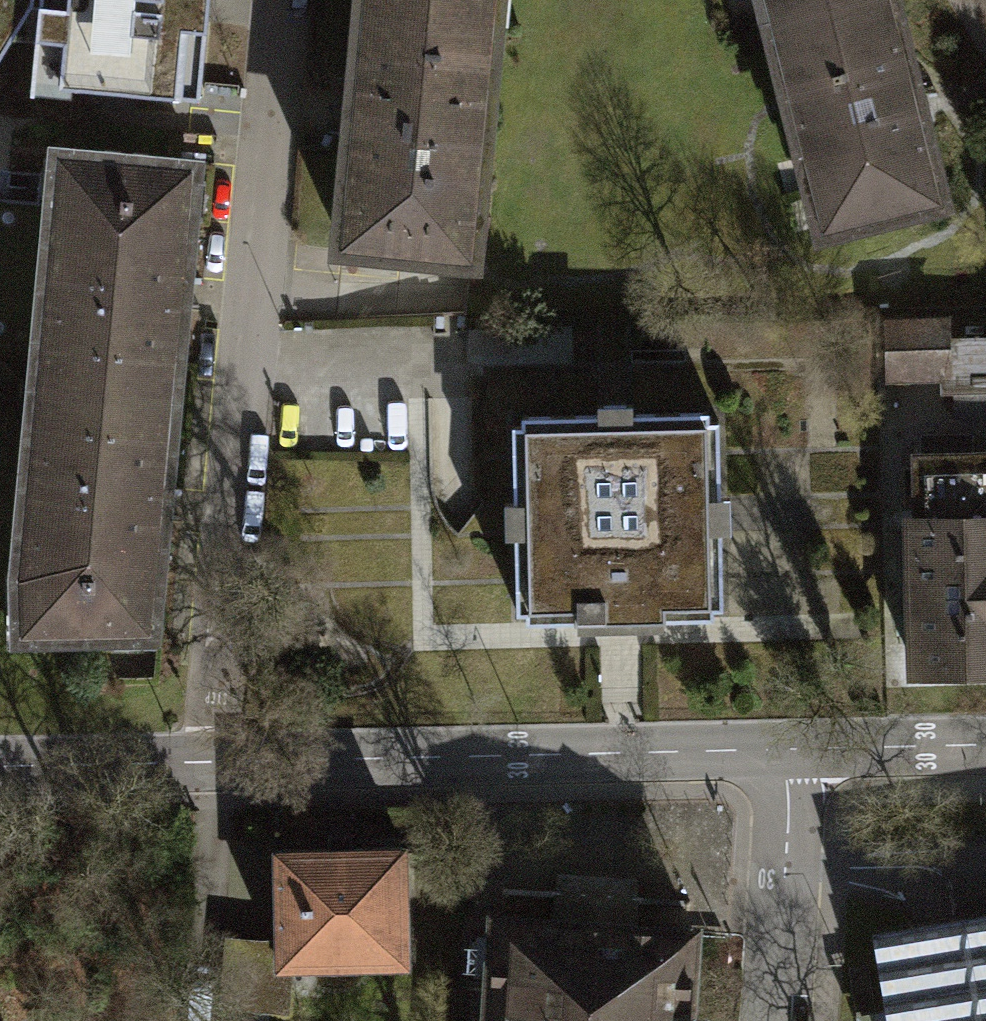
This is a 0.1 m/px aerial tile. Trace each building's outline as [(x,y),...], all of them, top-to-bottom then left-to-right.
[(10,37),(35,39),(31,91),(72,94),(73,84),(199,96),(209,0),(0,0),(0,54),(10,37)] [(374,17),(481,26),(483,0),(376,0),(374,17)] [(782,15),(790,46),(778,49),(805,156),(815,153),(833,222),(822,225),(823,229),(941,200),(931,161),(924,163),(919,146),(926,144),(900,41),(893,43),(889,26),(896,24),(891,0),(844,0),(782,15)] [(782,15),(844,0),(778,0),(782,15)] [(481,26),(374,17),(372,47),(359,46),(348,174),(358,175),(355,202),(346,201),(342,246),(471,257),(475,213),(465,212),(468,184),(478,185),(488,58),(478,57),(481,26)] [(192,167),(59,155),(38,386),(171,398),(192,167)] [(985,413),(985,337),(980,337),(980,335),(974,336),(974,337),(944,337),(944,322),(891,323),(892,373),(944,372),(944,376),(942,376),(942,382),(944,382),(944,392),(955,392),(955,413),(985,413)] [(171,398),(38,386),(20,566),(22,632),(150,628),(171,398)] [(597,413),(522,415),(522,425),(512,425),(514,501),(504,501),(505,536),(515,536),(517,612),(526,611),(527,621),(581,619),(581,615),(602,615),(603,629),(638,628),(637,614),(659,614),(659,618),(713,616),(713,607),(723,607),(721,531),(730,530),(729,496),(720,496),(718,420),(708,420),(708,411),(632,413),(632,403),(597,404),(597,413)] [(915,671),(985,669),(985,453),(915,454),(916,521),(912,521),(915,671)] [(259,943),(229,939),(222,1003),(259,1008),(263,967),(406,961),(407,848),(278,851),(281,942),(259,943)] [(872,929),(888,1020),(985,1020),(985,910),(963,914),(872,929)] [(693,932),(497,920),(490,1020),(687,1020),(693,932)]
